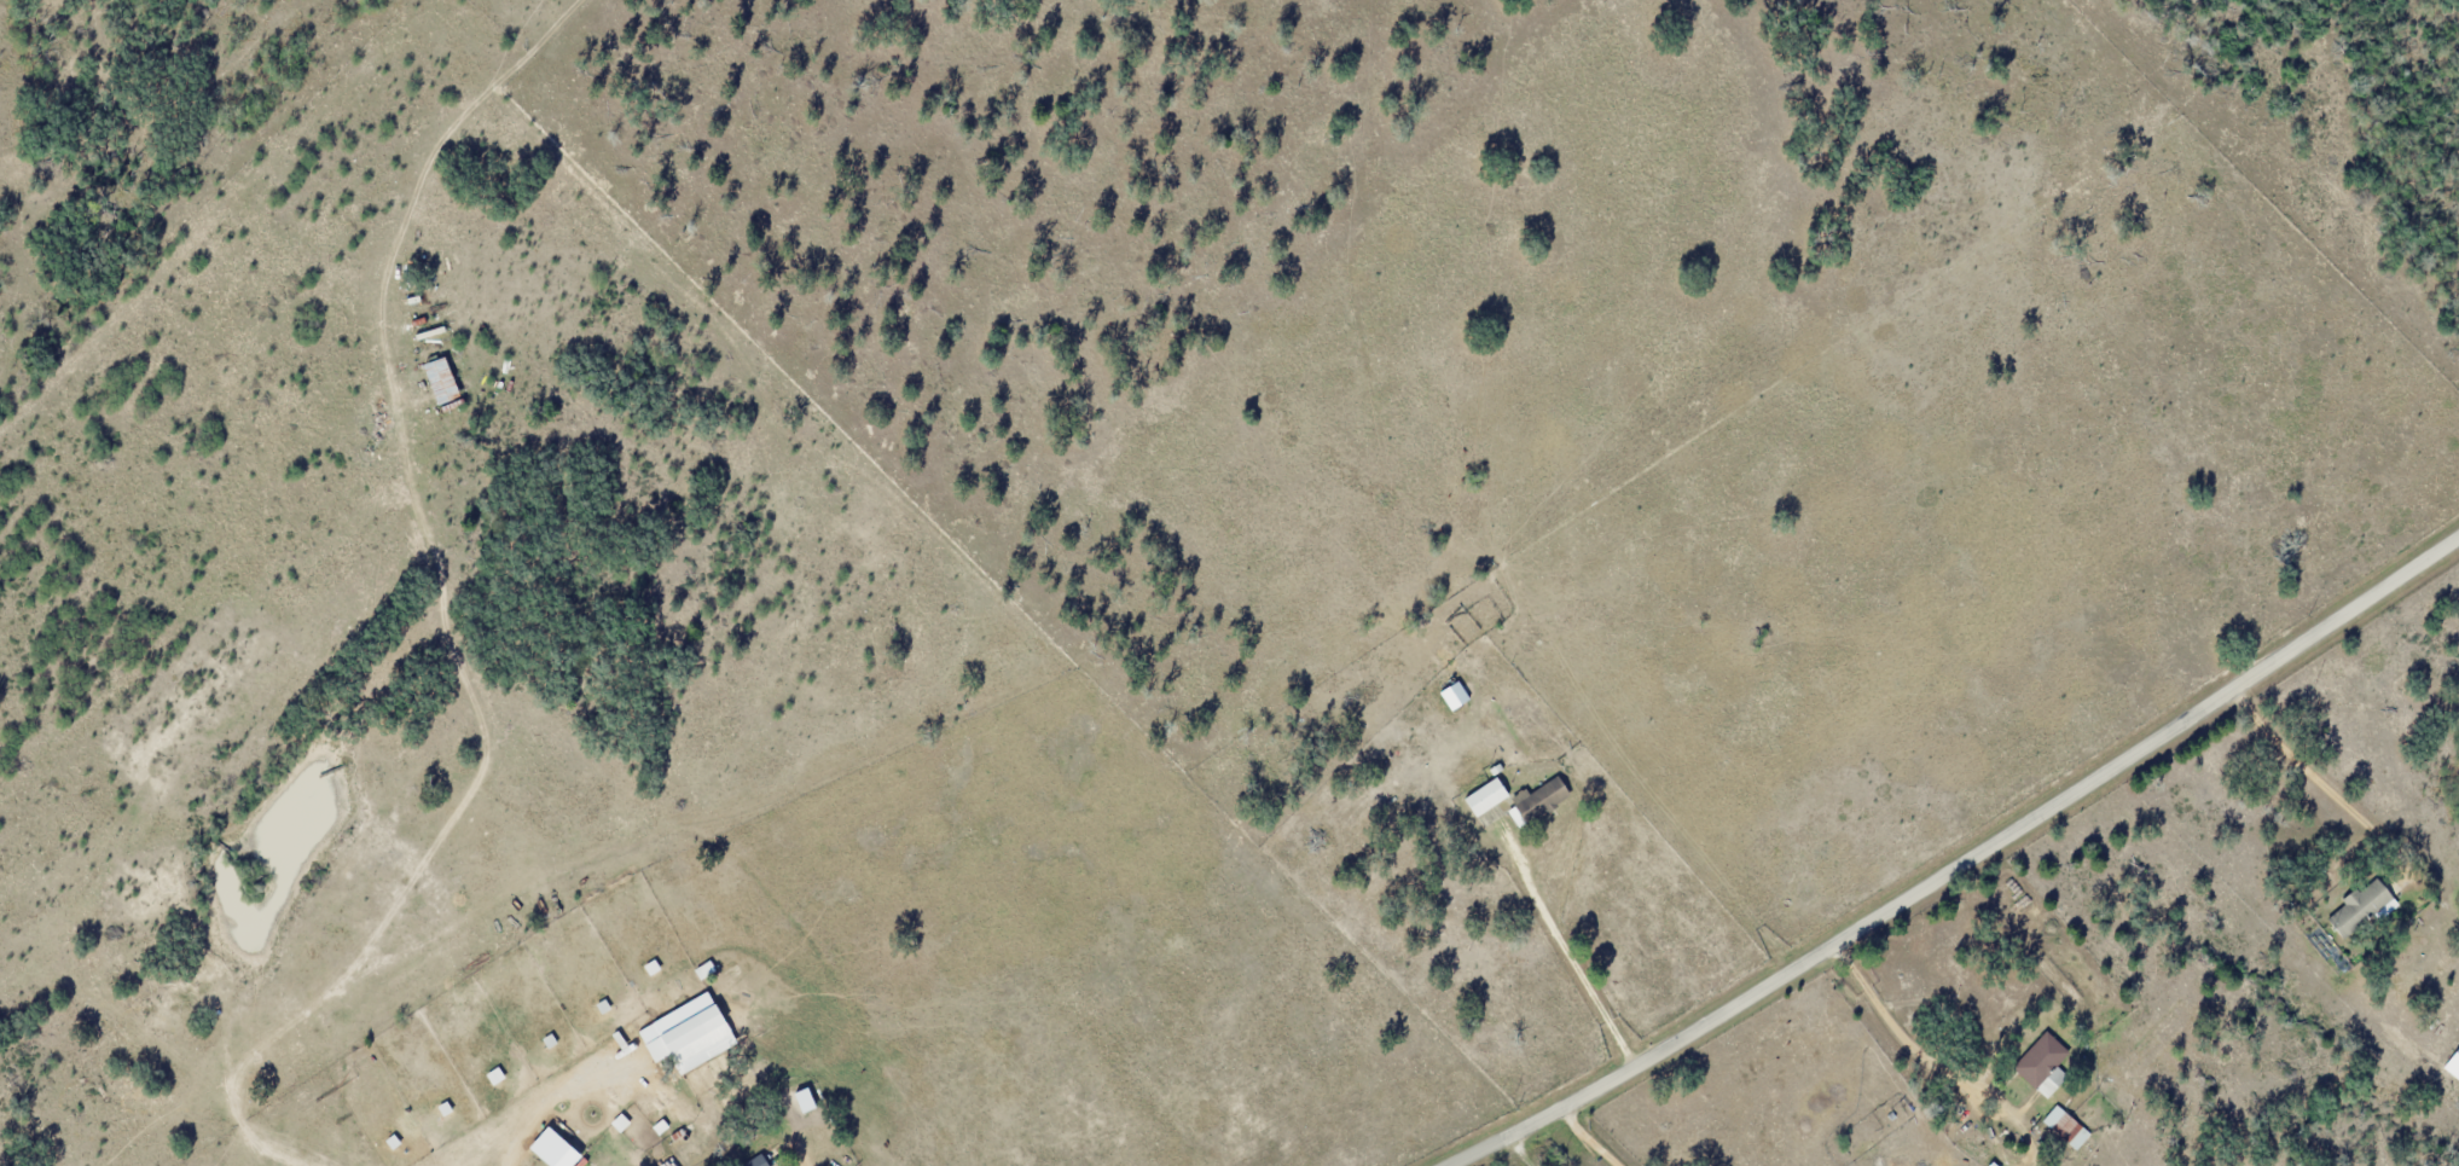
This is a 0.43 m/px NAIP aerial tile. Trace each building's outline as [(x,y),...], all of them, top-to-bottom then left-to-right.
[(423,365),(439,405),(460,397),(444,356),(423,365)] [(1452,710),(1469,699),(1458,680),(1440,692),(1452,710)] [(1512,798),(1527,823),(1570,797),(1558,776),(1528,794),(1525,790),(1512,798)] [(1464,799),(1477,817),(1508,795),(1496,777),(1464,799)] [(2341,937),(2395,898),(2379,875),(2324,914),(2341,937)] [(727,1027),(670,1049),(674,1061),(732,1038),(727,1027)] [(2069,1053),(2046,1031),(2011,1067),(2034,1089),(2069,1053)] [(2458,1076),(2458,1051),(2445,1058),(2455,1078),(2458,1076)] [(2042,1120),(2075,1150),(2089,1134),(2056,1104),(2042,1120)] [(762,1154),(740,1165),(769,1165),(762,1154)]
